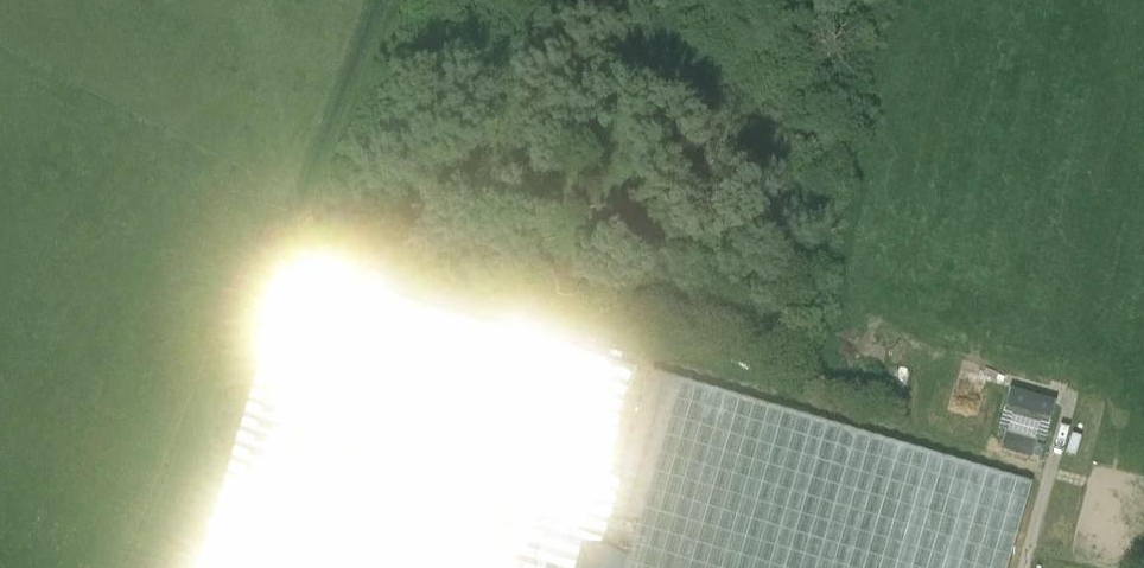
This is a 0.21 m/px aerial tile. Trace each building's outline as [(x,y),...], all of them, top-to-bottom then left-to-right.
[(1031,484),(652,372),(620,477),(602,472),(632,369),(290,269),(285,267),(255,370),(257,371),(201,567),(1007,567),(1031,484)] [(1056,402),(1010,389),(998,428),(1005,430),(1000,450),(1031,459),(1037,439),(1044,441),(1056,402)]
